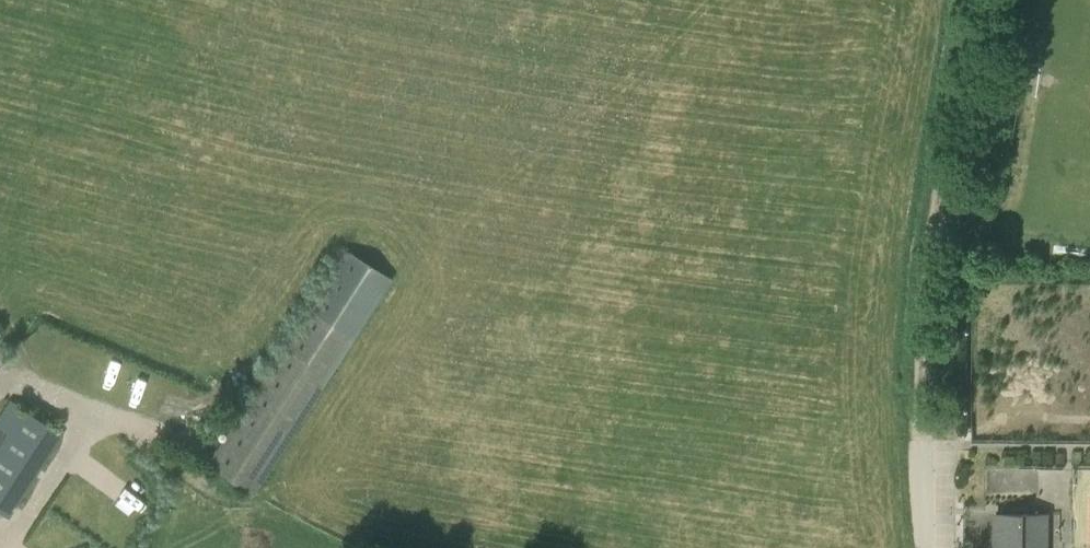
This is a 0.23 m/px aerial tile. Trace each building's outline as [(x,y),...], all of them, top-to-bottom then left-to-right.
[(344,251),(207,465),(252,494),(389,280),(344,251)] [(7,517),(61,432),(10,400),(0,416),(0,513),(7,517)] [(1010,472),(1010,489),(1046,488),(1045,471),(1010,472)] [(1048,514),(993,514),(993,547),(1048,547),(1048,514)]
